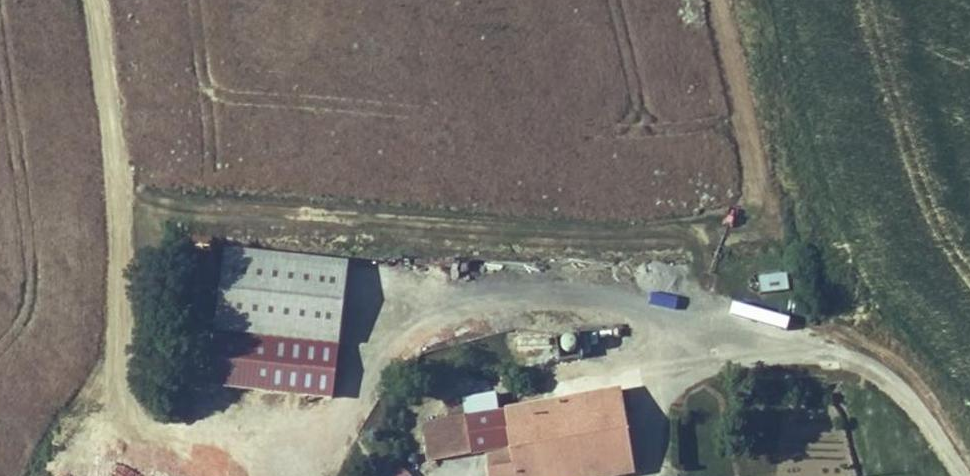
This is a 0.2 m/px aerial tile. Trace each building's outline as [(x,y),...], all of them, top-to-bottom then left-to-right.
[(229,245),(219,330),(341,343),(351,259),(229,245)] [(761,294),(790,290),(787,272),(758,276),(761,294)] [(341,343),(219,330),(213,382),(335,396),(341,343)] [(477,414),(502,410),(498,390),(447,398),(450,419),(477,414)] [(624,390),(598,394),(611,475),(637,471),(624,390)] [(570,399),(583,475),(606,475),(611,475),(598,394),(570,399)] [(491,475),(583,475),(570,399),(512,408),(518,446),(487,451),(491,475)] [(483,452),(487,451),(518,446),(512,408),(502,410),(477,414),(483,452)] [(483,452),(477,414),(450,419),(424,423),(431,461),(483,452)] [(413,474),(398,464),(390,475),(412,475),(413,474)]
